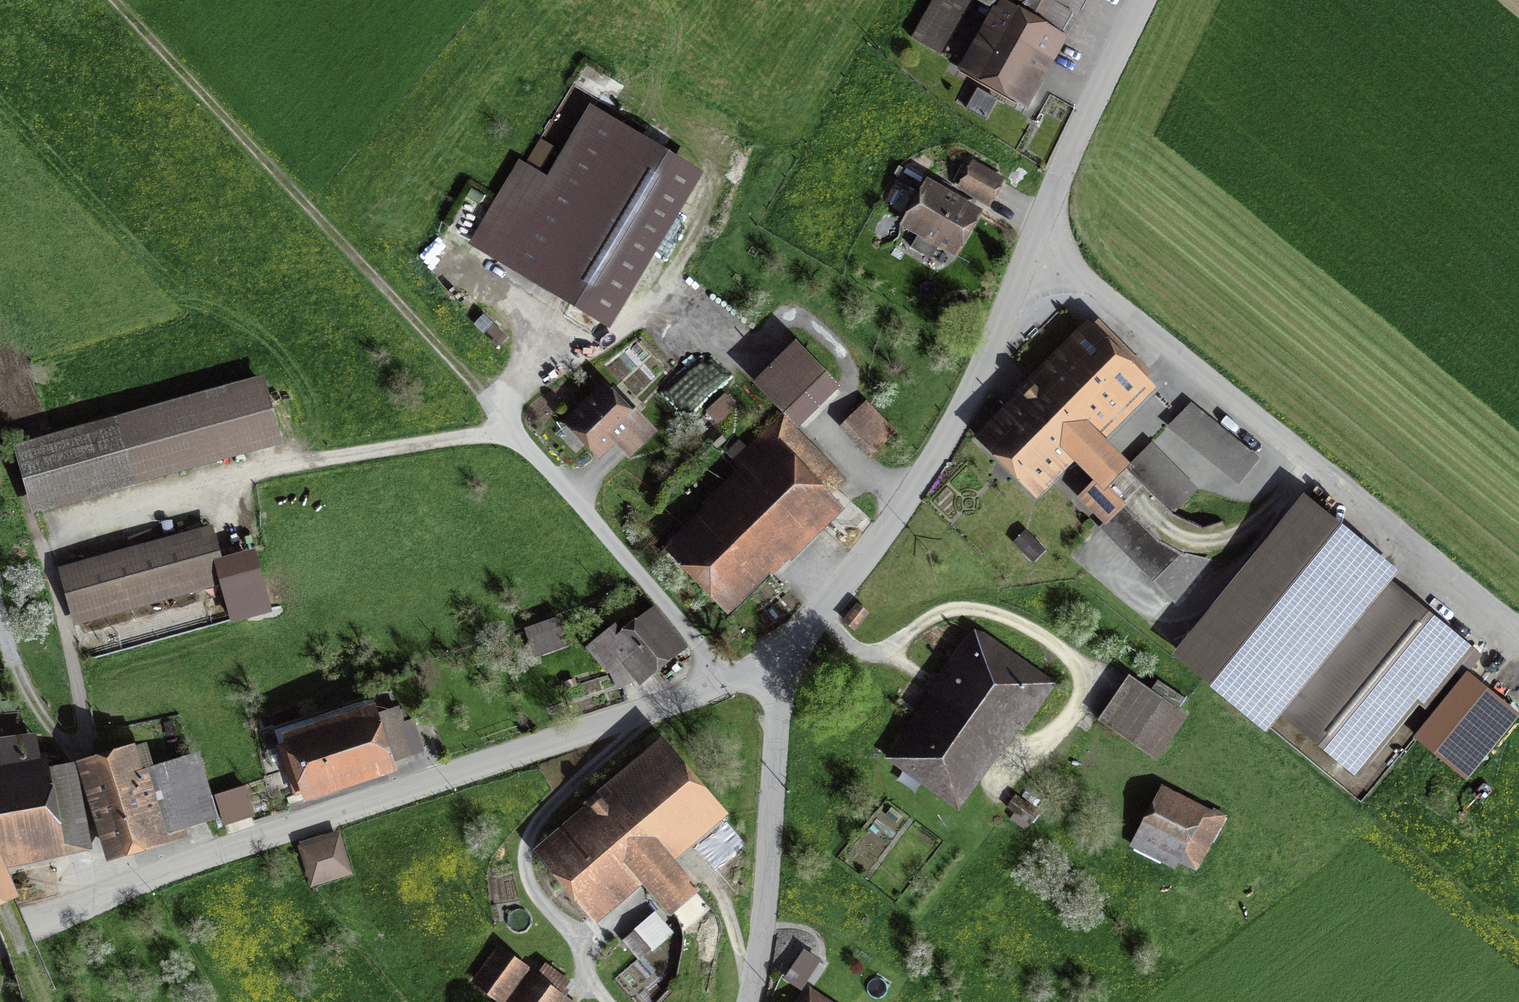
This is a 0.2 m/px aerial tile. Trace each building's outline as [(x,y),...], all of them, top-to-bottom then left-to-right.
[(912,37),(945,54),(974,0),(932,0),(912,37)] [(1003,9),(1057,38),(1077,0),(986,0),(1003,9)] [(1057,38),(1003,9),(968,72),(1022,102),(1057,38)] [(570,102),(481,248),(603,322),(692,177),(570,102)] [(996,183),(959,161),(942,189),(979,211),(996,183)] [(978,220),(912,182),(888,224),(954,262),(978,220)] [(1156,384),(1086,317),(976,432),(1037,494),(1076,455),(1094,474),(1077,493),(1104,521),(1126,497),(1108,479),(1130,456),(1108,433),(1156,384)] [(805,346),(763,385),(808,432),(849,393),(805,346)] [(621,382),(572,427),(606,465),(622,451),(635,466),(670,435),(621,382)] [(16,448),(30,499),(269,435),(255,383),(16,448)] [(1191,399),(1167,424),(1238,483),(1260,455),(1191,399)] [(849,474),(774,411),(655,549),(729,613),(849,474)] [(880,436),(851,412),(828,440),(857,464),(880,436)] [(1198,486),(1152,440),(1127,464),(1174,510),(1198,486)] [(1104,521),(1099,525),(1175,601),(1211,558),(1181,553),(1159,541),(1122,503),(1104,521)] [(1357,560),(1302,513),(1184,654),(1243,704),(1357,560)] [(199,529),(59,574),(76,629),(217,584),(199,529)] [(1457,653),(1378,587),(1269,718),(1348,783),(1457,653)] [(614,633),(597,649),(619,672),(633,658),(649,673),(681,642),(656,617),(626,645),(614,633)] [(560,624),(530,635),(536,652),(566,642),(560,624)] [(1053,687),(984,639),(901,756),(953,792),(1006,717),(1023,729),(1053,687)] [(1179,732),(1129,689),(1092,731),(1142,774),(1179,732)] [(381,700),(276,737),(297,795),(402,759),(381,700)] [(4,854),(72,841),(60,776),(27,782),(19,739),(0,743),(0,854),(4,854)] [(131,753),(84,770),(113,854),(177,832),(174,823),(202,813),(187,769),(142,785),(131,753)] [(720,817),(662,754),(528,875),(580,932),(627,889),(674,940),(707,910),(667,865),(720,817)] [(1222,836),(1168,804),(1141,850),(1194,881),(1222,836)] [(339,842),(303,852),(312,886),(348,876),(339,842)] [(0,854),(0,910),(14,907),(4,854),(0,854)] [(503,953),(480,984),(498,997),(521,966),(503,953)] [(538,984),(526,1001),(564,1001),(538,984)]
